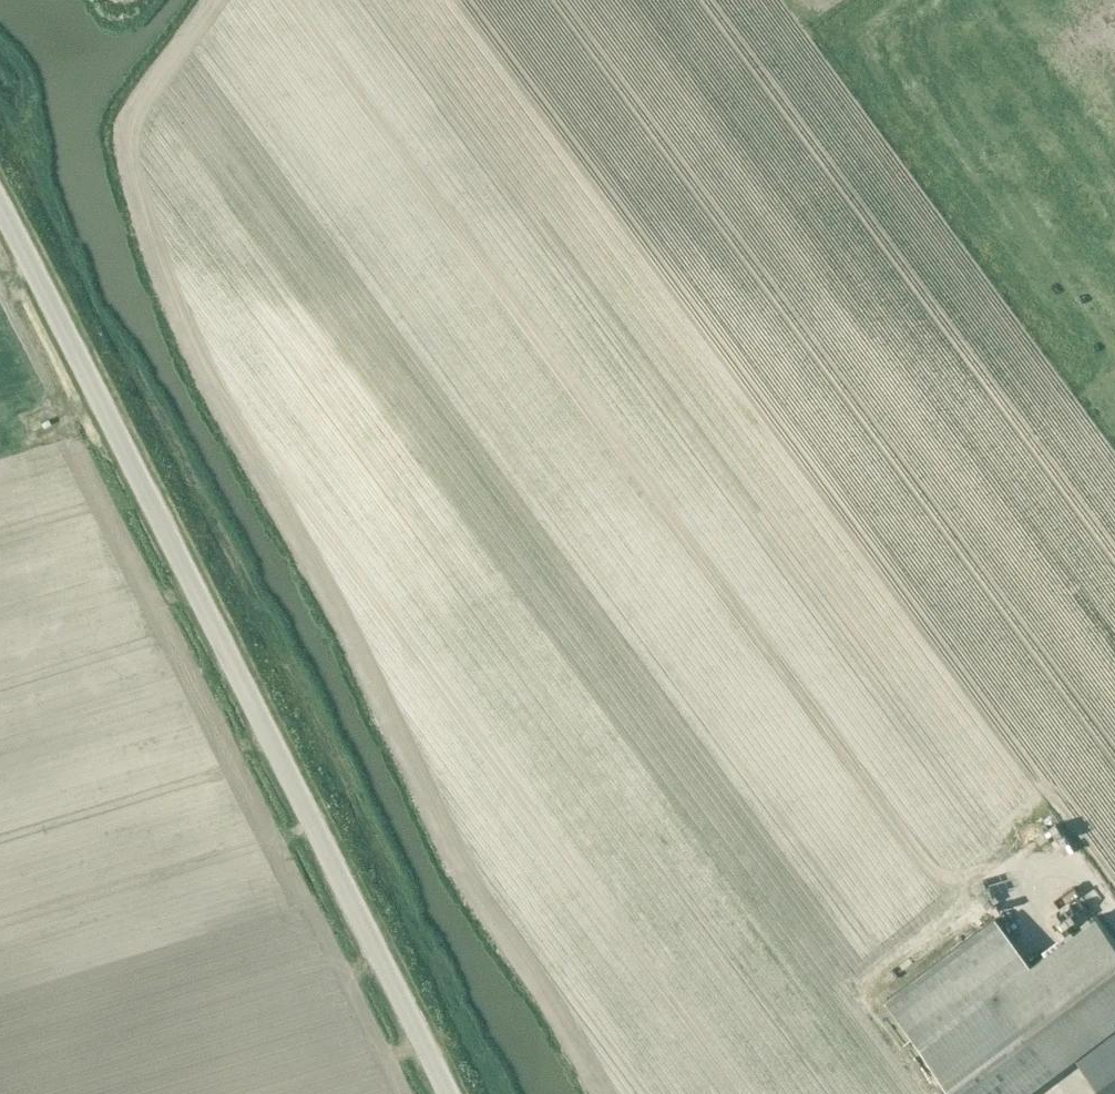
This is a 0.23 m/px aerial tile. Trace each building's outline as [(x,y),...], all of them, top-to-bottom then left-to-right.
[(1031,963),(996,917),(886,998),(957,1093),(1022,1093),(1056,1069),(1073,1056),(1101,1093),(1114,1093),(1114,941),(1096,914),(1031,963)]
